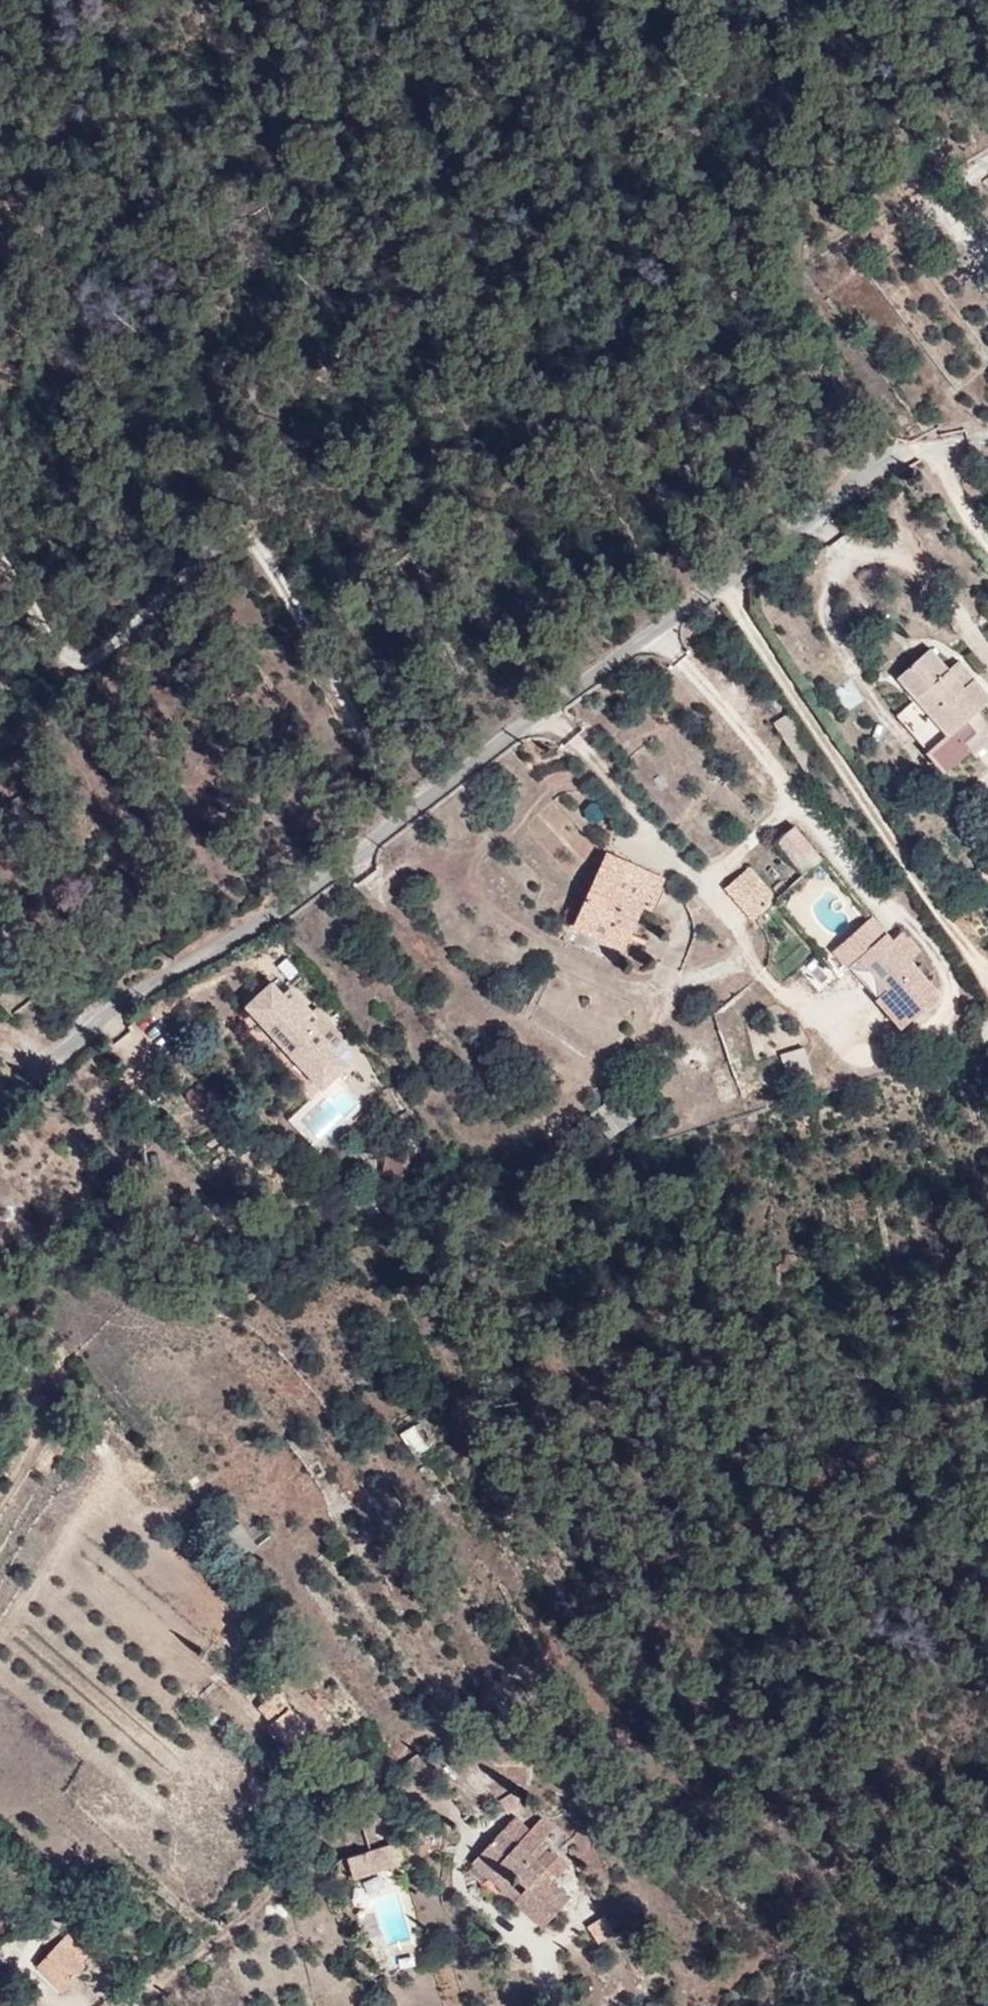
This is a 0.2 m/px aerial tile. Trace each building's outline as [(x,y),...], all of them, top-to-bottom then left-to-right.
[(933,633),(881,687),(945,767),(987,723),(987,695),(933,633)] [(773,837),(801,872),(822,854),(794,820),(773,837)] [(669,875),(609,849),(558,938),(622,968),(669,875)] [(893,937),(871,914),(832,947),(847,965),(859,955),(888,988),(877,997),(903,1027),(944,990),(914,958),(924,949),(903,928),(893,937)] [(353,1053),(276,979),(243,1015),(312,1104),(353,1053)] [(784,1075),(808,1072),(804,1045),(781,1049),(784,1075)] [(415,1145),(384,1143),(382,1174),(413,1176),(415,1145)] [(409,1454),(426,1448),(418,1423),(401,1429),(409,1454)] [(320,1737),(280,1690),(265,1701),(271,1708),(262,1715),(295,1756),(320,1737)] [(516,1788),(499,1800),(507,1813),(525,1802),(516,1788)] [(473,1862),(540,1925),(568,1895),(547,1876),(552,1871),(557,1875),(567,1864),(549,1846),(550,1845),(543,1838),(552,1828),(539,1815),(527,1828),(515,1817),(473,1862)] [(398,1840),(364,1849),(370,1873),(404,1864),(398,1840)] [(370,1873),(364,1849),(345,1854),(352,1878),(370,1873)] [(613,1933),(603,1916),(588,1926),(598,1942),(613,1933)] [(67,1934),(38,1965),(65,1989),(85,1967),(82,1964),(91,1955),(67,1934)]
